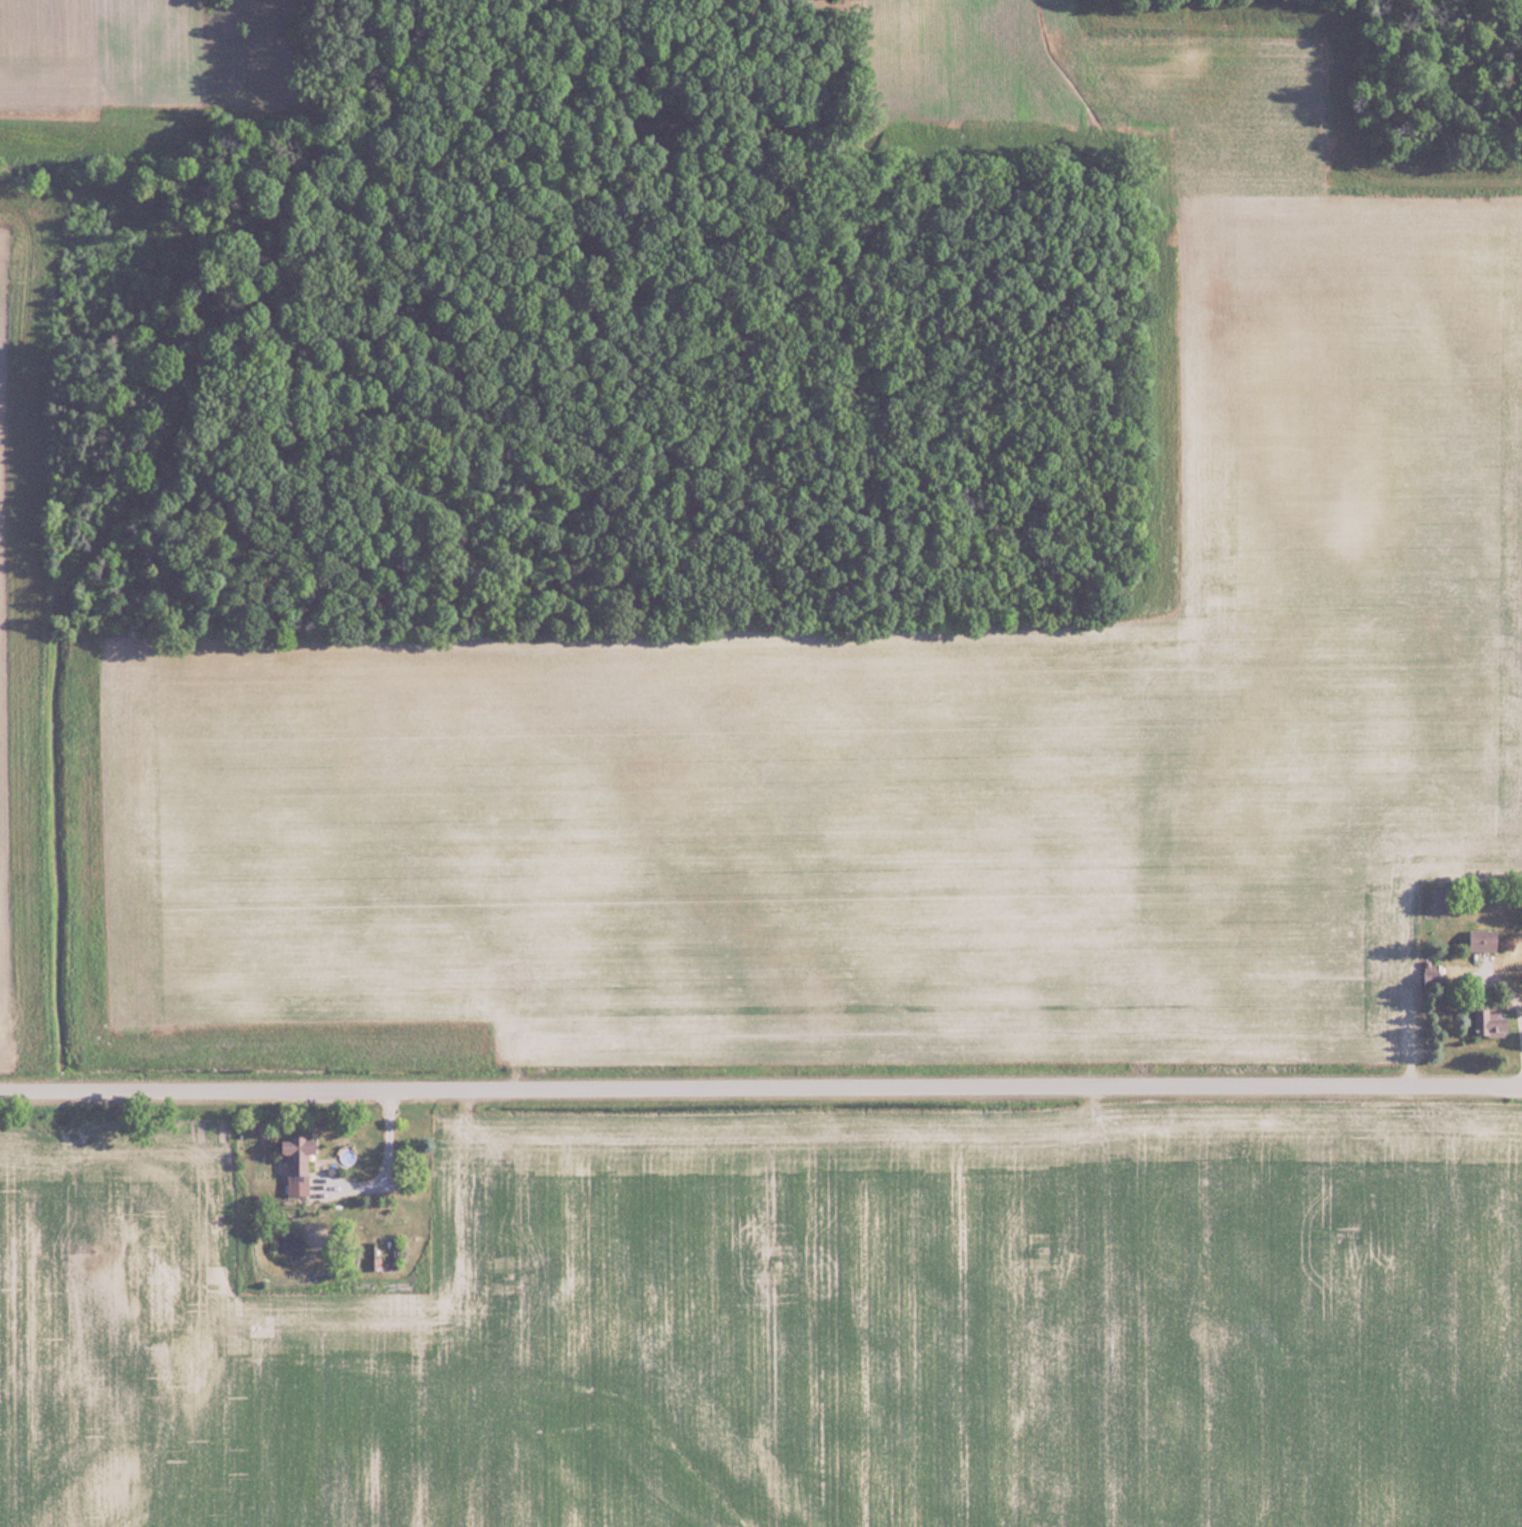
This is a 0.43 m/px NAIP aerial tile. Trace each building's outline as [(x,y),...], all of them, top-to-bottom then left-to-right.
[(1468,950),(1499,950),(1499,930),(1468,930),(1468,950)] [(1477,1036),(1509,1036),(1509,1018),(1490,1018),(1490,1007),(1477,1007),(1477,1036)] [(308,1136),(286,1136),(286,1173),(308,1173),(308,1153),(319,1153),(319,1141),(308,1141),(308,1136)]
